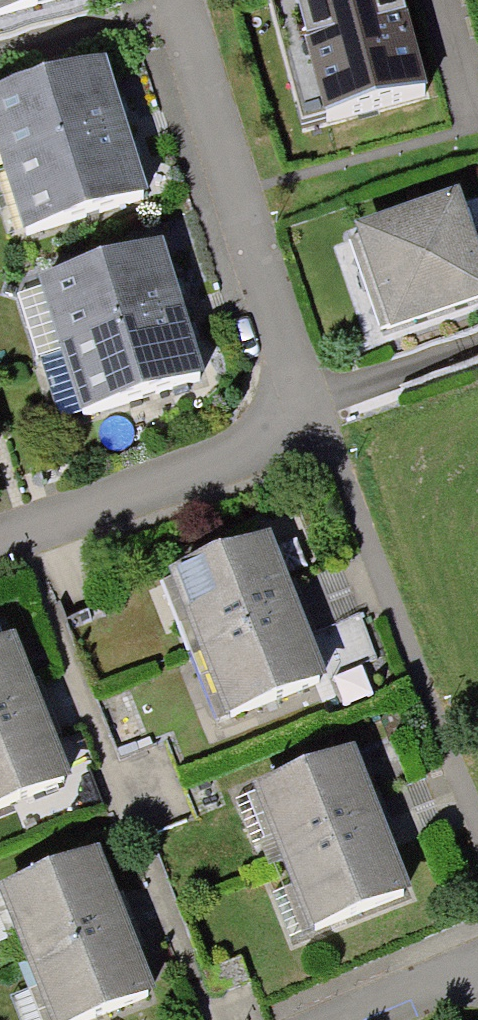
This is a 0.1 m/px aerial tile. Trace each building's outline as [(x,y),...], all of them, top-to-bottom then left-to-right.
[(47,0),(0,0),(0,13),(47,0)] [(302,134),(433,99),(406,0),(266,0),(302,134)] [(128,128),(122,109),(108,62),(0,95),(0,162),(2,167),(128,128)] [(128,128),(2,167),(23,235),(149,197),(137,157),(128,128)] [(342,233),(379,341),(477,308),(477,255),(474,242),(458,195),(342,233)] [(61,350),(182,310),(177,292),(160,242),(38,282),(61,350)] [(182,310),(61,350),(81,415),(204,376),(192,339),(182,310)] [(193,650),(298,609),(291,591),(269,535),(164,576),(193,650)] [(298,609),(193,650),(218,721),(325,679),(306,629),(298,609)] [(321,626),(326,673),(376,667),(371,621),(321,626)] [(46,708),(39,689),(19,635),(0,642),(0,725),(46,708)] [(0,725),(0,809),(73,782),(52,725),(46,708),(0,725)] [(255,793),(283,868),(386,829),(359,754),(255,793)] [(386,829),(283,868),(310,938),(413,899),(386,829)] [(25,973),(134,932),(105,853),(0,892),(0,905),(25,973)] [(25,973),(43,1019),(111,1019),(161,1001),(134,932),(25,973)]
